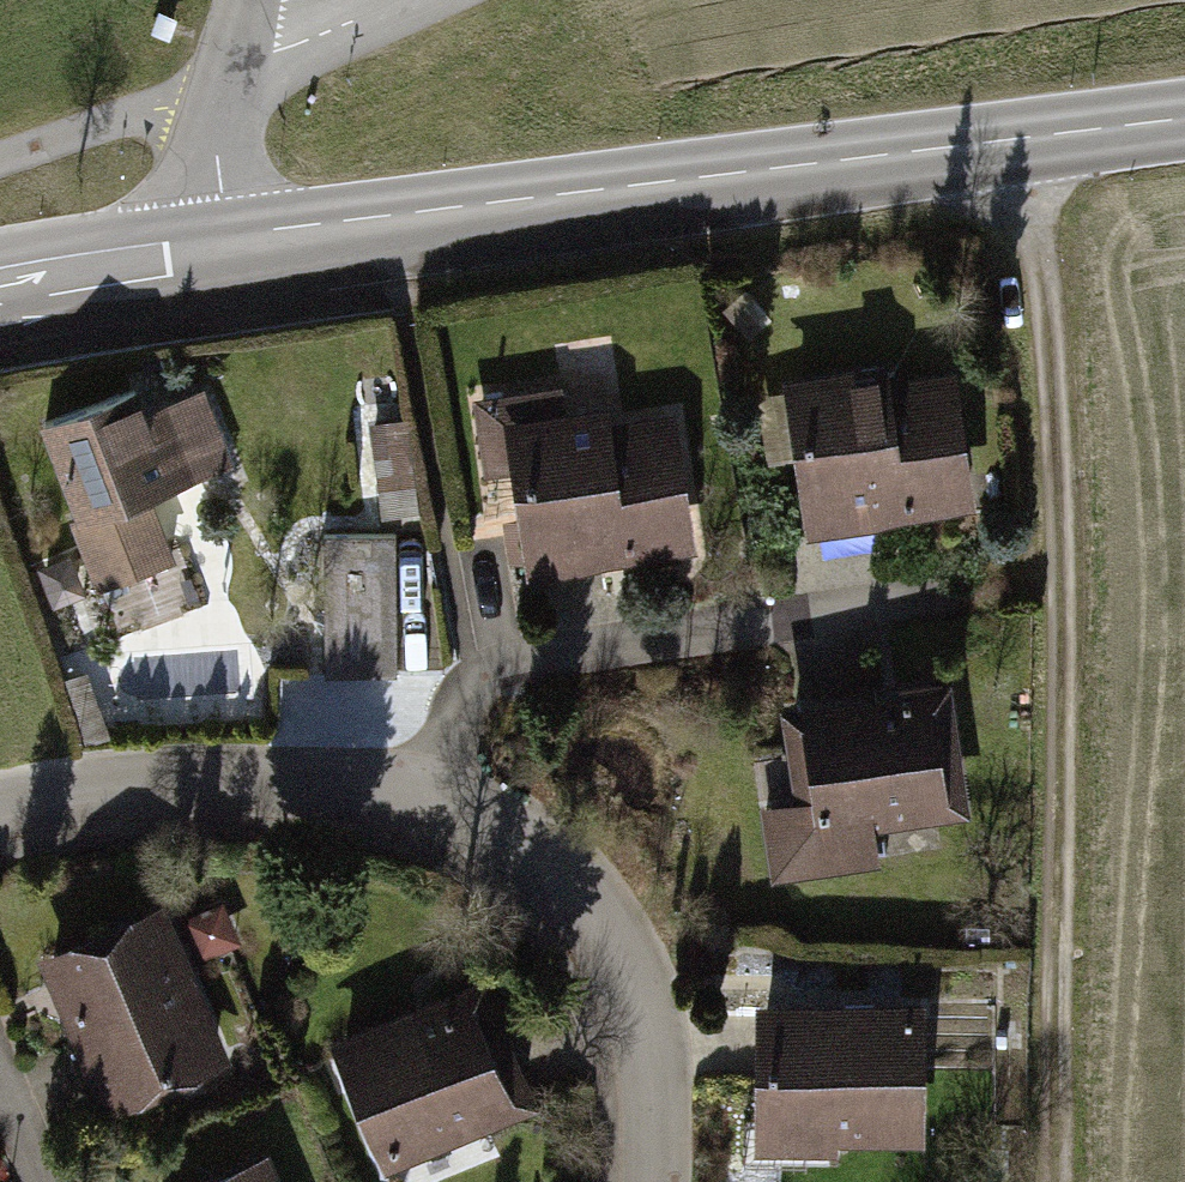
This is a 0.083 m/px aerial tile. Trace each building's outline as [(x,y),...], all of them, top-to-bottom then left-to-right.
[(875,345),(776,361),(779,381),(753,385),(764,457),(790,453),(801,520),(964,494),(942,357),(878,367),(875,345)] [(558,376),(469,389),(481,471),(508,467),(521,556),(685,532),(664,393),(597,403),(595,388),(561,393),(558,376)] [(136,379),(36,411),(98,609),(189,580),(161,489),(229,467),(203,384),(143,402),(136,379)] [(412,496),(404,412),(364,416),(373,500),(412,496)] [(396,530),(319,531),(322,671),(399,669),(396,530)] [(83,667),(60,673),(67,702),(90,696),(83,667)] [(791,796),(754,802),(766,879),(880,862),(878,846),(936,837),(932,812),(968,807),(946,668),(775,695),(791,796)] [(216,891),(177,911),(193,944),(233,925),(216,891)] [(159,896),(37,946),(97,1093),(219,1044),(159,896)] [(467,969),(325,1028),(381,1163),(524,1103),(467,969)] [(916,984),(754,988),(757,1137),(920,1134),(916,984)] [(172,1181),(265,1181),(251,1149),(172,1181)]
